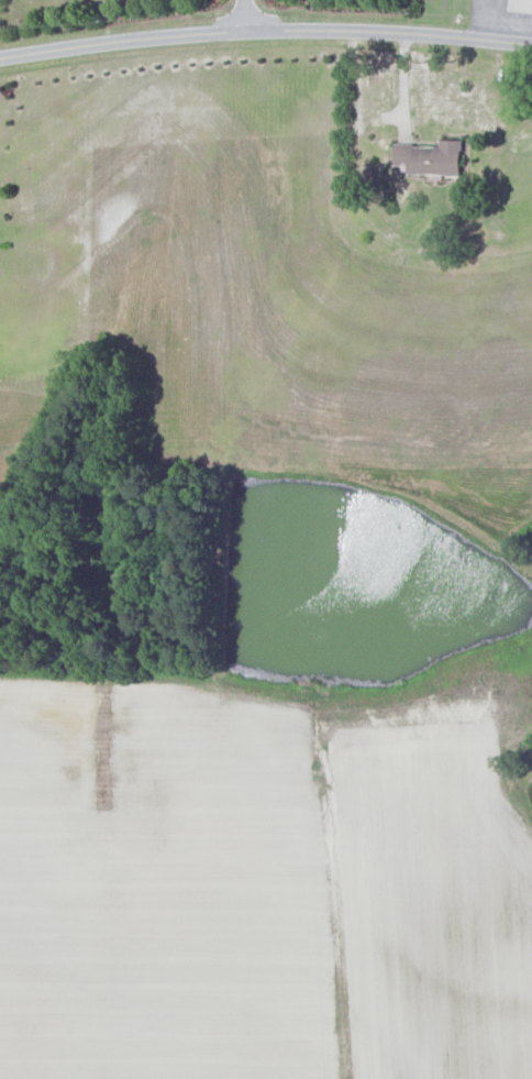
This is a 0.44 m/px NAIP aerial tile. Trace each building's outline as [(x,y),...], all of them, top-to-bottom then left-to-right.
[(463,139),(441,139),(441,145),(396,144),(396,166),(408,166),(408,174),(428,174),(428,181),(442,181),(442,175),(462,176),(463,139)]
